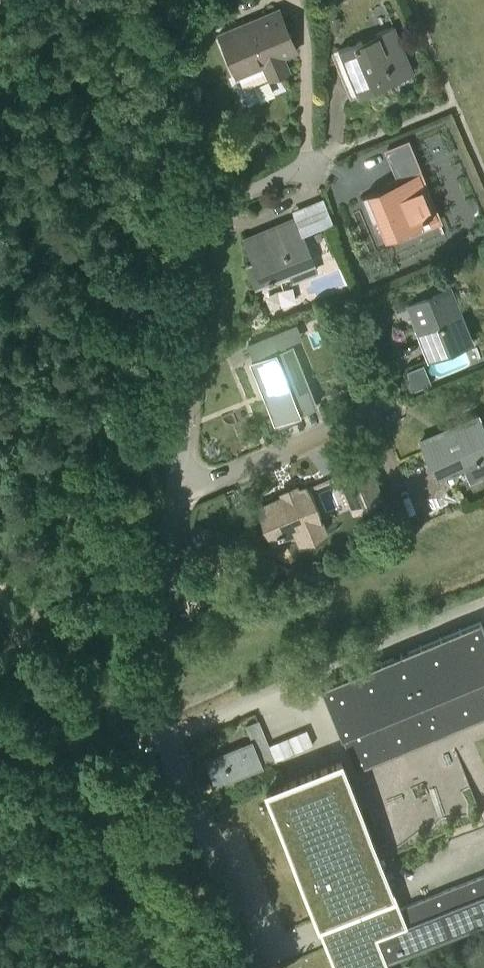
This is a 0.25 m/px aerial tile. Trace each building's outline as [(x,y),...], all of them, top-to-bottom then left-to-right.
[(218,34),(236,76),(241,89),(288,70),(282,56),(296,51),(278,8),(218,34)] [(329,32),(340,32),(340,18),(329,18),(329,32)] [(393,25),(338,49),(357,95),(413,72),(393,25)] [(385,238),(387,237),(437,216),(418,172),(366,194),(385,238)] [(294,218),(244,238),(253,262),(247,264),(255,285),(289,271),(293,280),(315,271),(294,218)] [(430,356),(442,352),(468,341),(447,289),(409,305),(430,356)] [(293,341),(287,326),(247,342),(252,357),(293,341)] [(274,419),(314,403),(291,346),(251,363),(274,419)] [(422,361),(402,367),(408,385),(427,379),(422,361)] [(481,473),(481,474),(483,473),(483,429),(477,414),(443,428),(443,430),(419,441),(428,462),(430,462),(436,477),(450,471),(456,484),(481,473)] [(338,473),(353,508),(380,496),(366,462),(338,473)] [(258,506),(270,538),(295,528),(300,540),(324,530),(306,487),(258,506)] [(483,716),(483,631),(480,621),(320,687),(354,769),(483,716)] [(307,705),(241,731),(252,759),(318,733),(307,705)] [(377,900),(375,895),(391,889),(345,773),(341,759),(264,789),(336,967),(385,967),(382,961),(483,921),(483,875),(373,918),(368,903),(377,900)] [(430,780),(433,794),(442,792),(444,801),(432,803),(433,809),(414,813),(415,819),(473,805),(461,759),(447,763),(450,775),(430,780)]
